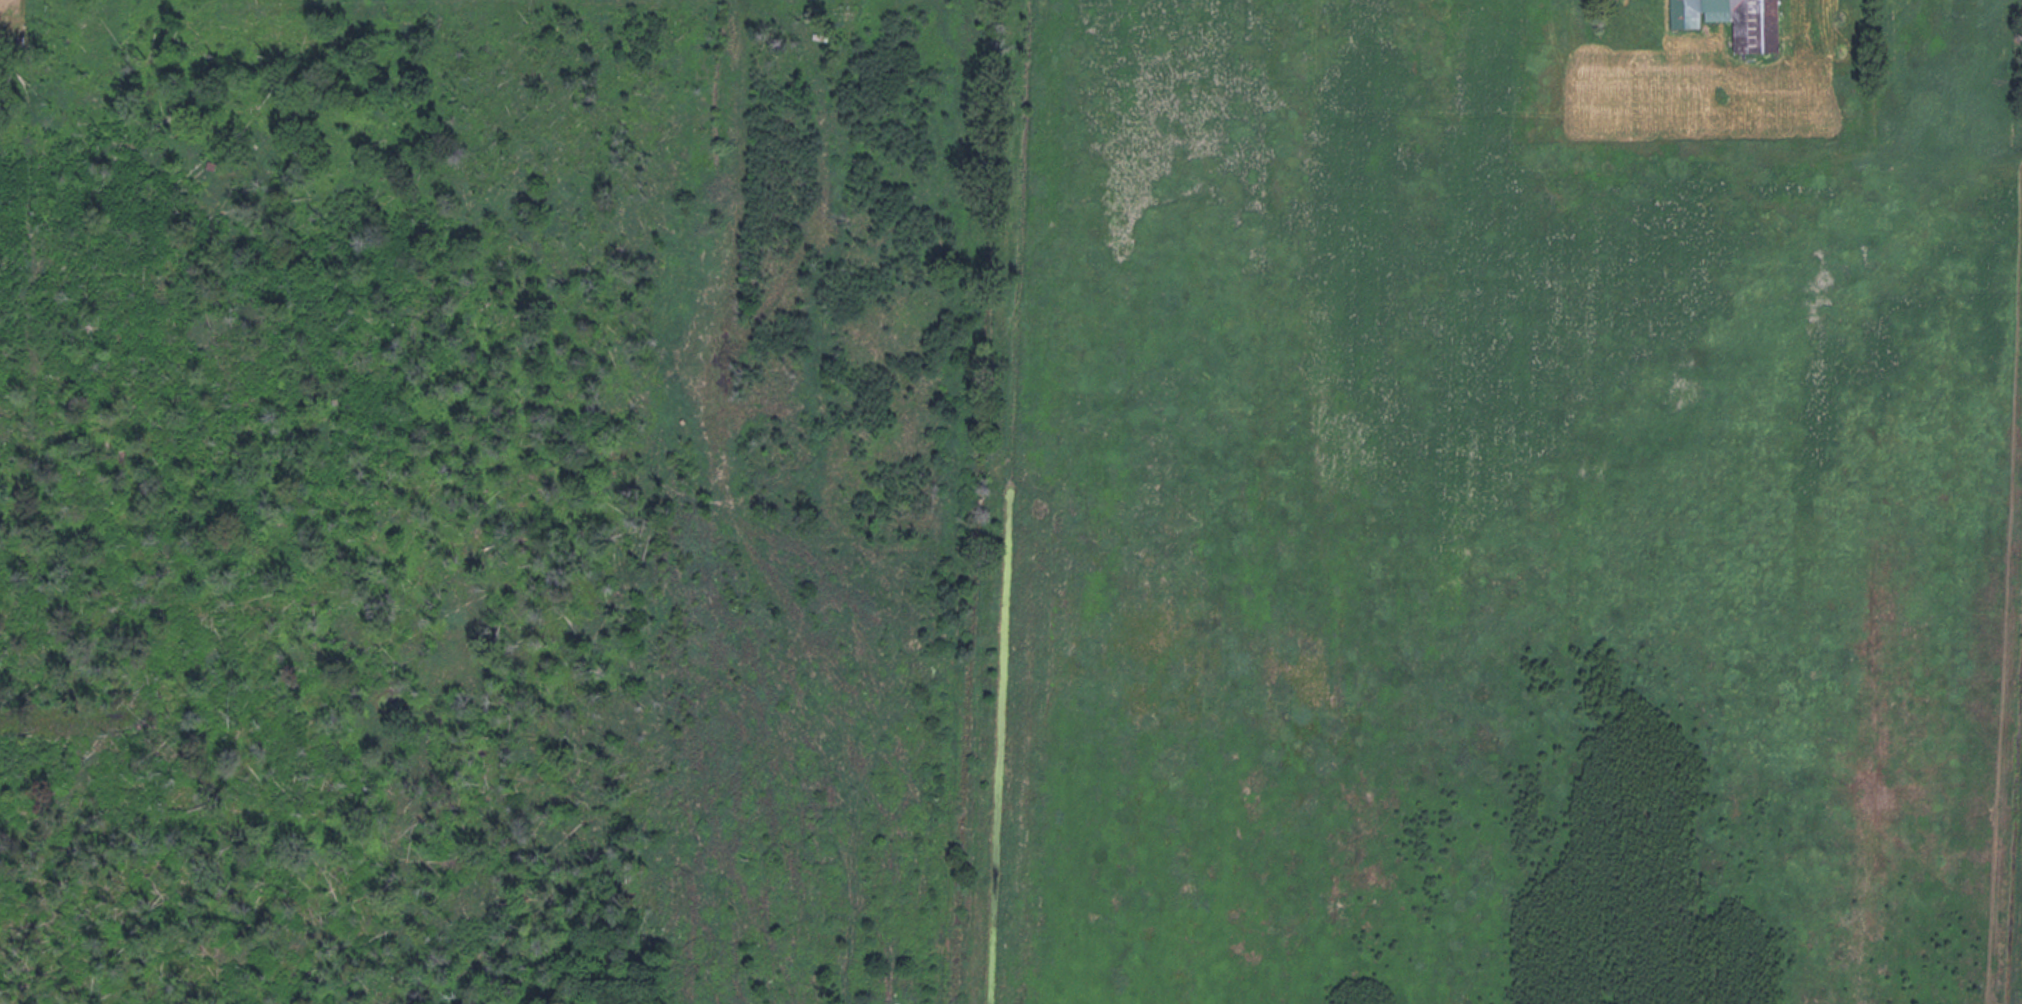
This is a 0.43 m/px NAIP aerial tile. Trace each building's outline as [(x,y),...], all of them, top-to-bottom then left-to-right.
[(1778,51),(1777,0),(1669,0),(1669,27),(1699,27),(1699,19),(1732,19),(1732,52),(1778,51)]
